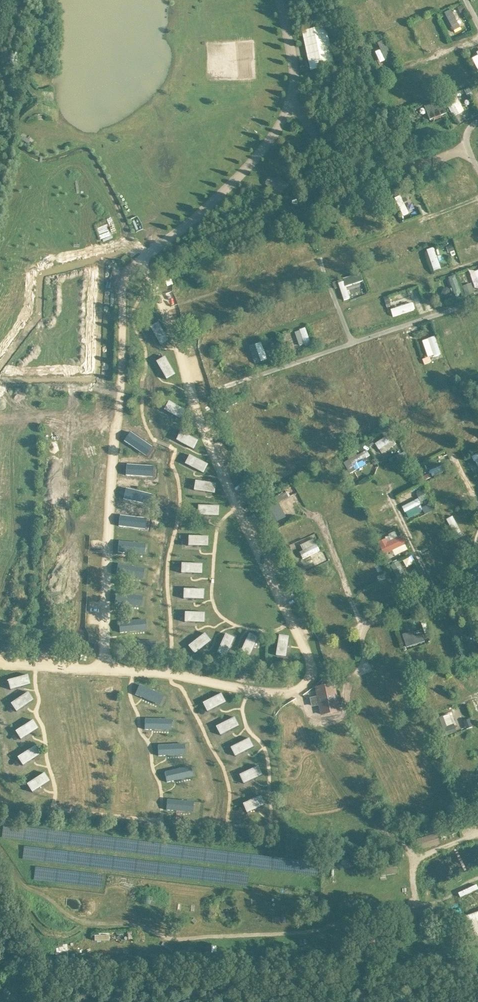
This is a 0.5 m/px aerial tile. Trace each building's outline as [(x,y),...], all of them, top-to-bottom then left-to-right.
[(434,7),(431,0),(415,0),(420,12),(434,7)] [(445,13),(454,32),(460,29),(451,10),(445,13)] [(387,17),(391,26),(403,22),(398,12),(387,17)] [(303,30),(310,70),(336,65),(328,25),(303,30)] [(385,54),(390,64),(395,62),(382,36),(377,38),(379,43),(376,44),(382,55),(385,54)] [(270,67),(283,63),(281,55),(268,58),(270,67)] [(458,66),(463,83),(475,79),(469,62),(458,66)] [(284,65),(264,73),(268,83),(288,75),(284,65)] [(451,68),(440,72),(444,83),(455,79),(451,68)] [(318,72),(308,74),(309,81),(320,79),(318,72)] [(210,98),(220,94),(213,75),(203,79),(210,98)] [(469,88),(465,90),(468,97),(473,95),(469,88)] [(445,98),(455,116),(464,111),(454,93),(445,98)] [(426,104),(431,120),(447,114),(442,99),(426,104)] [(73,175),(80,178),(87,163),(80,159),(73,175)] [(16,172),(20,178),(35,168),(32,162),(16,172)] [(469,188),(475,186),(470,170),(464,171),(469,188)] [(89,177),(82,193),(89,196),(96,180),(89,177)] [(452,182),(457,196),(466,193),(461,179),(452,182)] [(11,190),(14,198),(31,191),(28,184),(11,190)] [(477,192),(477,187),(477,186),(467,190),(470,195),(477,192)] [(97,196),(93,212),(99,214),(104,198),(97,196)] [(403,218),(409,216),(401,197),(395,199),(403,218)] [(373,215),(375,224),(381,223),(379,214),(373,215)] [(438,220),(430,222),(437,240),(444,237),(438,220)] [(460,239),(463,250),(477,246),(477,233),(460,239)] [(419,238),(422,243),(428,241),(425,235),(419,238)] [(397,252),(416,247),(414,241),(395,246),(397,252)] [(427,250),(434,271),(441,268),(433,247),(427,250)] [(415,279),(425,275),(416,255),(407,259),(415,279)] [(330,267),(333,277),(355,270),(352,260),(330,267)] [(448,278),(455,296),(462,293),(455,275),(448,278)] [(444,279),(439,281),(441,288),(447,285),(444,279)] [(335,282),(342,300),(347,298),(341,280),(335,282)] [(250,284),(253,298),(266,296),(264,281),(250,284)] [(349,285),(351,292),(366,287),(364,281),(349,285)] [(471,283),(462,286),(465,294),(473,291),(471,283)] [(234,310),(246,306),(240,289),(228,293),(234,310)] [(412,301),(391,308),(394,316),(415,310),(412,301)] [(269,313),(271,323),(286,321),(284,310),(269,313)] [(363,313),(357,315),(360,322),(366,319),(363,313)] [(245,336),(257,330),(251,317),(239,322),(245,336)] [(233,320),(213,330),(217,337),(237,328),(233,320)] [(159,323),(150,327),(160,345),(169,340),(159,323)] [(306,326),(294,331),(301,348),(312,343),(306,326)] [(435,335),(423,339),(428,356),(430,355),(441,352),(435,335)] [(249,345),(256,364),(269,359),(263,341),(249,345)] [(370,366),(387,360),(383,348),(366,354),(370,366)] [(236,354),(226,359),(232,372),(252,363),(249,356),(239,360),(236,354)] [(165,357),(156,362),(166,380),(174,375),(165,357)] [(356,364),(336,372),(339,380),(359,371),(356,364)] [(278,373),(287,395),(295,392),(286,370),(278,373)] [(420,390),(413,376),(405,380),(412,394),(420,390)] [(431,396),(442,391),(439,386),(429,391),(431,396)] [(382,406),(403,396),(400,389),(379,399),(382,406)] [(322,404),(337,398),(334,390),(319,397),(322,404)] [(349,404),(357,401),(353,392),(345,395),(349,404)] [(167,401),(163,410),(181,419),(185,410),(167,401)] [(96,413),(107,414),(107,402),(96,402),(96,413)] [(56,417),(58,406),(47,404),(45,414),(56,417)] [(272,410),(251,420),(254,428),(276,418),(272,410)] [(45,431),(56,431),(56,421),(45,421),(45,431)] [(302,425),(311,447),(319,443),(310,421),(302,425)] [(98,428),(98,436),(107,436),(107,429),(98,428)] [(130,432),(124,441),(145,456),(151,447),(130,432)] [(181,432),(176,440),(194,450),(199,441),(181,432)] [(271,433),(250,443),(253,451),(275,441),(271,433)] [(375,444),(379,450),(394,440),(389,434),(375,444)] [(421,458),(439,452),(436,446),(429,448),(428,445),(417,449),(421,458)] [(98,449),(97,460),(109,460),(109,450),(98,449)] [(349,460),(352,465),(370,455),(367,450),(349,460)] [(190,455),(186,464),(204,473),(208,464),(190,455)] [(295,464),(273,474),(277,482),(298,472),(295,464)] [(320,468),(330,490),(338,486),(328,464),(320,468)] [(427,472),(430,478),(447,470),(444,464),(427,472)] [(126,465),(126,475),(152,477),(152,466),(126,465)] [(36,482),(36,473),(22,472),(22,482),(36,482)] [(93,485),(104,485),(104,474),(94,474),(93,485)] [(42,486),(54,486),(54,476),(42,475),(42,486)] [(304,490),(315,483),(312,477),(300,485),(304,490)] [(216,483),(196,480),(195,490),(214,493),(216,483)] [(8,483),(0,482),(0,494),(8,494),(8,483)] [(436,490),(439,495),(456,487),(454,482),(436,490)] [(126,488),(123,499),(148,505),(150,494),(126,488)] [(73,489),(72,501),(80,501),(81,489),(73,489)] [(299,489),(277,499),(281,507),(303,497),(299,489)] [(425,489),(418,492),(424,505),(423,506),(427,515),(411,522),(415,530),(425,525),(427,529),(437,525),(434,517),(437,516),(425,489)] [(409,490),(400,497),(404,502),(413,495),(409,490)] [(23,506),(35,507),(35,495),(23,495),(23,506)] [(402,507),(405,512),(421,504),(418,499),(402,507)] [(92,502),(91,510),(106,510),(106,502),(92,502)] [(56,505),(39,505),(39,515),(56,516),(56,505)] [(199,506),(199,515),(219,516),(219,506),(199,506)] [(327,510),(337,532),(345,528),(335,506),(327,510)] [(249,516),(255,527),(266,521),(261,510),(249,516)] [(98,511),(97,519),(106,520),(106,512),(98,511)] [(359,511),(353,515),(356,520),(362,516),(359,511)] [(303,512),(282,522),(286,529),(307,520),(303,512)] [(446,519),(457,539),(469,533),(458,513),(446,519)] [(120,516),(118,526),(144,529),(145,519),(120,516)] [(397,519),(393,522),(390,517),(375,526),(381,537),(400,526),(397,519)] [(356,524),(365,544),(373,540),(363,520),(356,524)] [(24,523),(25,534),(33,534),(33,523),(24,523)] [(55,538),(56,526),(40,526),(40,537),(55,538)] [(94,539),(106,539),(106,529),(94,529),(94,539)] [(349,549),(363,542),(357,531),(343,539),(349,549)] [(432,551),(443,546),(440,541),(445,539),(442,531),(426,538),(432,551)] [(264,544),(270,543),(268,534),(261,536),(264,544)] [(378,542),(384,554),(407,544),(402,535),(388,542),(386,539),(378,542)] [(188,536),(188,546),(208,546),(209,536),(188,536)] [(118,542),(118,552),(139,554),(140,543),(118,542)] [(372,545),(353,553),(356,561),(375,552),(372,545)] [(34,560),(34,549),(21,549),(21,560),(34,560)] [(326,549),(305,559),(308,567),(330,557),(326,549)] [(431,556),(435,568),(455,561),(450,549),(431,556)] [(53,564),(54,553),(38,552),(38,563),(53,564)] [(91,552),(91,563),(103,563),(104,553),(91,552)] [(269,558),(274,568),(283,563),(278,553),(269,558)] [(400,560),(391,564),(399,582),(408,578),(400,560)] [(355,566),(364,588),(372,584),(363,563),(355,566)] [(181,564),(181,573),(201,574),(201,564),(181,564)] [(117,565),(116,575),(138,578),(139,568),(117,565)] [(21,576),(33,577),(33,567),(21,567),(21,576)] [(332,571),(310,580),(314,588),(335,578),(332,571)] [(253,587),(264,584),(261,575),(250,578),(253,587)] [(49,588),(49,578),(38,578),(37,588),(49,588)] [(90,591),(102,591),(103,581),(91,581),(90,591)] [(385,585),(363,593),(367,601),(388,592),(385,585)] [(183,589),(183,599),(204,599),(204,590),(183,589)] [(31,604),(32,592),(19,592),(19,603),(31,604)] [(289,596),(293,605),(303,601),(299,592),(289,596)] [(116,593),(115,603),(136,606),(138,596),(116,593)] [(36,610),(48,611),(48,599),(36,598),(36,610)] [(258,602),(256,612),(267,613),(268,604),(258,602)] [(354,604),(333,614),(336,622),(358,612),(354,604)] [(185,612),(184,622),(205,623),(205,613),(185,612)] [(300,618),(303,626),(312,622),(308,614),(300,618)] [(141,621),(119,623),(120,633),(142,631),(141,621)] [(216,633),(217,622),(206,622),(205,632),(216,633)] [(403,635),(407,647),(425,642),(421,630),(403,635)] [(205,633),(188,645),(194,653),(210,640),(205,633)] [(259,637),(250,633),(242,652),(250,656),(259,637)] [(474,651),(477,650),(477,633),(469,635),(474,651)] [(226,634),(218,652),(227,656),(235,638),(226,634)] [(277,655),(286,657),(289,637),(280,635),(277,655)] [(129,640),(128,651),(151,651),(151,641),(129,640)] [(10,690),(30,684),(27,675),(8,680),(10,690)] [(399,693),(412,689),(408,676),(395,680),(399,693)] [(317,696),(319,705),(321,715),(340,711),(335,683),(315,687),(317,696)] [(139,685),(135,694),(155,704),(159,694),(139,685)] [(28,693),(11,704),(16,712),(33,701),(28,693)] [(222,694),(204,703),(208,712),(226,703),(222,694)] [(415,698),(398,702),(400,711),(417,707),(415,698)] [(448,725),(463,721),(459,707),(445,711),(448,725)] [(361,714),(370,736),(378,732),(369,711),(361,714)] [(412,718),(416,727),(427,723),(423,713),(412,718)] [(434,720),(441,738),(457,732),(454,724),(447,727),(443,716),(434,720)] [(235,717),(217,726),(221,735),(239,726),(235,717)] [(144,719),(144,730),(166,730),(167,719),(144,719)] [(32,720),(15,730),(20,739),(38,728),(32,720)] [(271,737),(271,724),(257,724),(257,737),(271,737)] [(113,738),(114,726),(103,725),(102,737),(113,738)] [(352,732),(339,738),(344,748),(357,743),(352,732)] [(250,739),(231,748),(236,756),(254,747),(250,739)] [(98,745),(98,757),(111,757),(112,746),(98,745)] [(180,745),(158,746),(158,756),(180,755),(180,745)] [(34,746),(17,757),(23,765),(40,754),(34,746)] [(372,753),(381,775),(389,772),(380,750),(372,753)] [(421,751),(421,762),(434,761),(434,751),(421,751)] [(352,768),(365,761),(361,755),(349,762),(352,768)] [(244,783),(262,775),(258,766),(240,774),(244,783)] [(95,777),(103,778),(104,769),(95,768),(95,777)] [(186,768),(165,772),(167,782),(188,778),(186,768)] [(384,774),(386,784),(398,781),(396,771),(384,774)] [(44,773),(27,784),(32,792),(49,781),(44,773)] [(127,789),(129,779),(119,777),(117,787),(127,789)] [(466,782),(472,800),(477,798),(472,780),(466,782)] [(211,799),(212,789),(195,787),(194,797),(211,799)] [(348,791),(357,813),(365,810),(356,788),(348,791)] [(363,791),(367,801),(377,797),(373,788),(363,791)] [(80,805),(80,796),(70,795),(69,804),(80,805)] [(265,805),(261,796),(243,804),(246,813),(265,805)] [(167,799),(166,810),(188,812),(189,801),(167,799)] [(206,821),(207,812),(199,812),(198,820),(206,821)] [(251,824),(251,813),(237,813),(237,824),(251,824)] [(330,834),(331,820),(321,819),(320,833),(330,834)] [(338,834),(349,835),(350,823),(339,822),(338,834)] [(436,833),(417,839),(419,845),(438,840),(436,833)] [(306,861),(306,871),(318,872),(318,862),(306,861)] [(24,975),(14,980),(19,990),(29,985),(24,975)]
